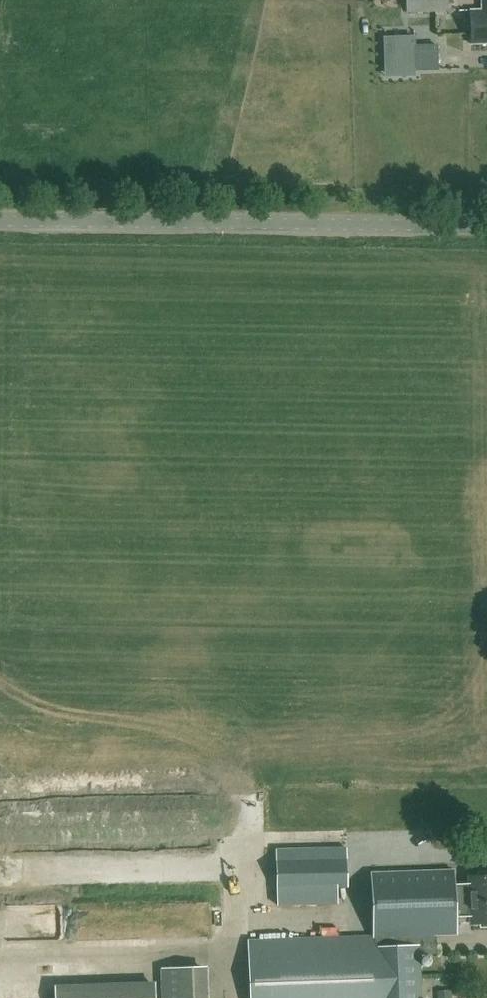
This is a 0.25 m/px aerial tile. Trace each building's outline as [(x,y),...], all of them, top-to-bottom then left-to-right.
[(445,0),(405,0),(405,11),(445,9),(445,0)] [(479,9),(470,10),(470,45),(486,44),(486,0),(479,0),(479,9)] [(415,36),(384,37),(385,66),(394,65),(395,77),(416,76),(416,71),(439,71),(438,45),(415,46),(415,36)] [(348,887),(346,849),(274,852),(276,889),(348,887)] [(452,871),(371,873),(373,937),(250,940),(252,997),(418,997),(417,955),(434,954),(434,936),(454,935),(454,918),(469,918),(469,925),(486,924),(486,876),(468,877),(469,883),(452,883),(452,871)] [(203,967),(161,969),(162,997),(204,997),(203,967)] [(156,983),(56,986),(56,997),(156,997),(156,983)]
